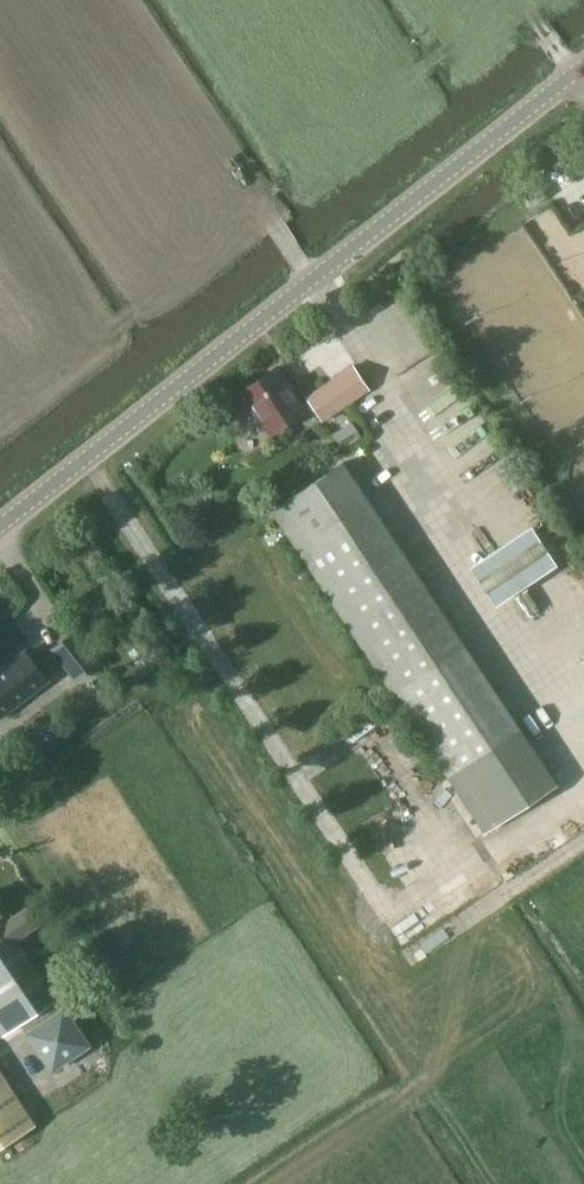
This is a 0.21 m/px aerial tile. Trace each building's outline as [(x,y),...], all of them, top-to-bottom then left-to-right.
[(547,196),(540,186),(526,196),(532,205),(547,196)] [(270,434),(306,410),(277,366),(241,390),(245,397),(245,401),(251,411),(255,412),(270,434)] [(354,366),(309,398),(323,419),(369,387),(354,366)] [(522,727),(476,661),(395,539),(343,462),(272,510),(395,695),(405,709),(449,776),(487,831),(559,782),(522,727)] [(499,602),(561,559),(534,520),(472,563),(499,602)] [(75,680),(76,679),(97,663),(73,631),(51,649),(75,680)] [(30,652),(0,675),(0,717),(2,720),(53,682),(30,652)] [(55,999),(15,940),(39,925),(27,907),(3,923),(0,918),(0,1029),(4,1035),(21,1023),(52,1069),(87,1044),(56,998),(55,999)] [(36,1129),(32,1122),(0,1073),(0,1152),(36,1129)]
